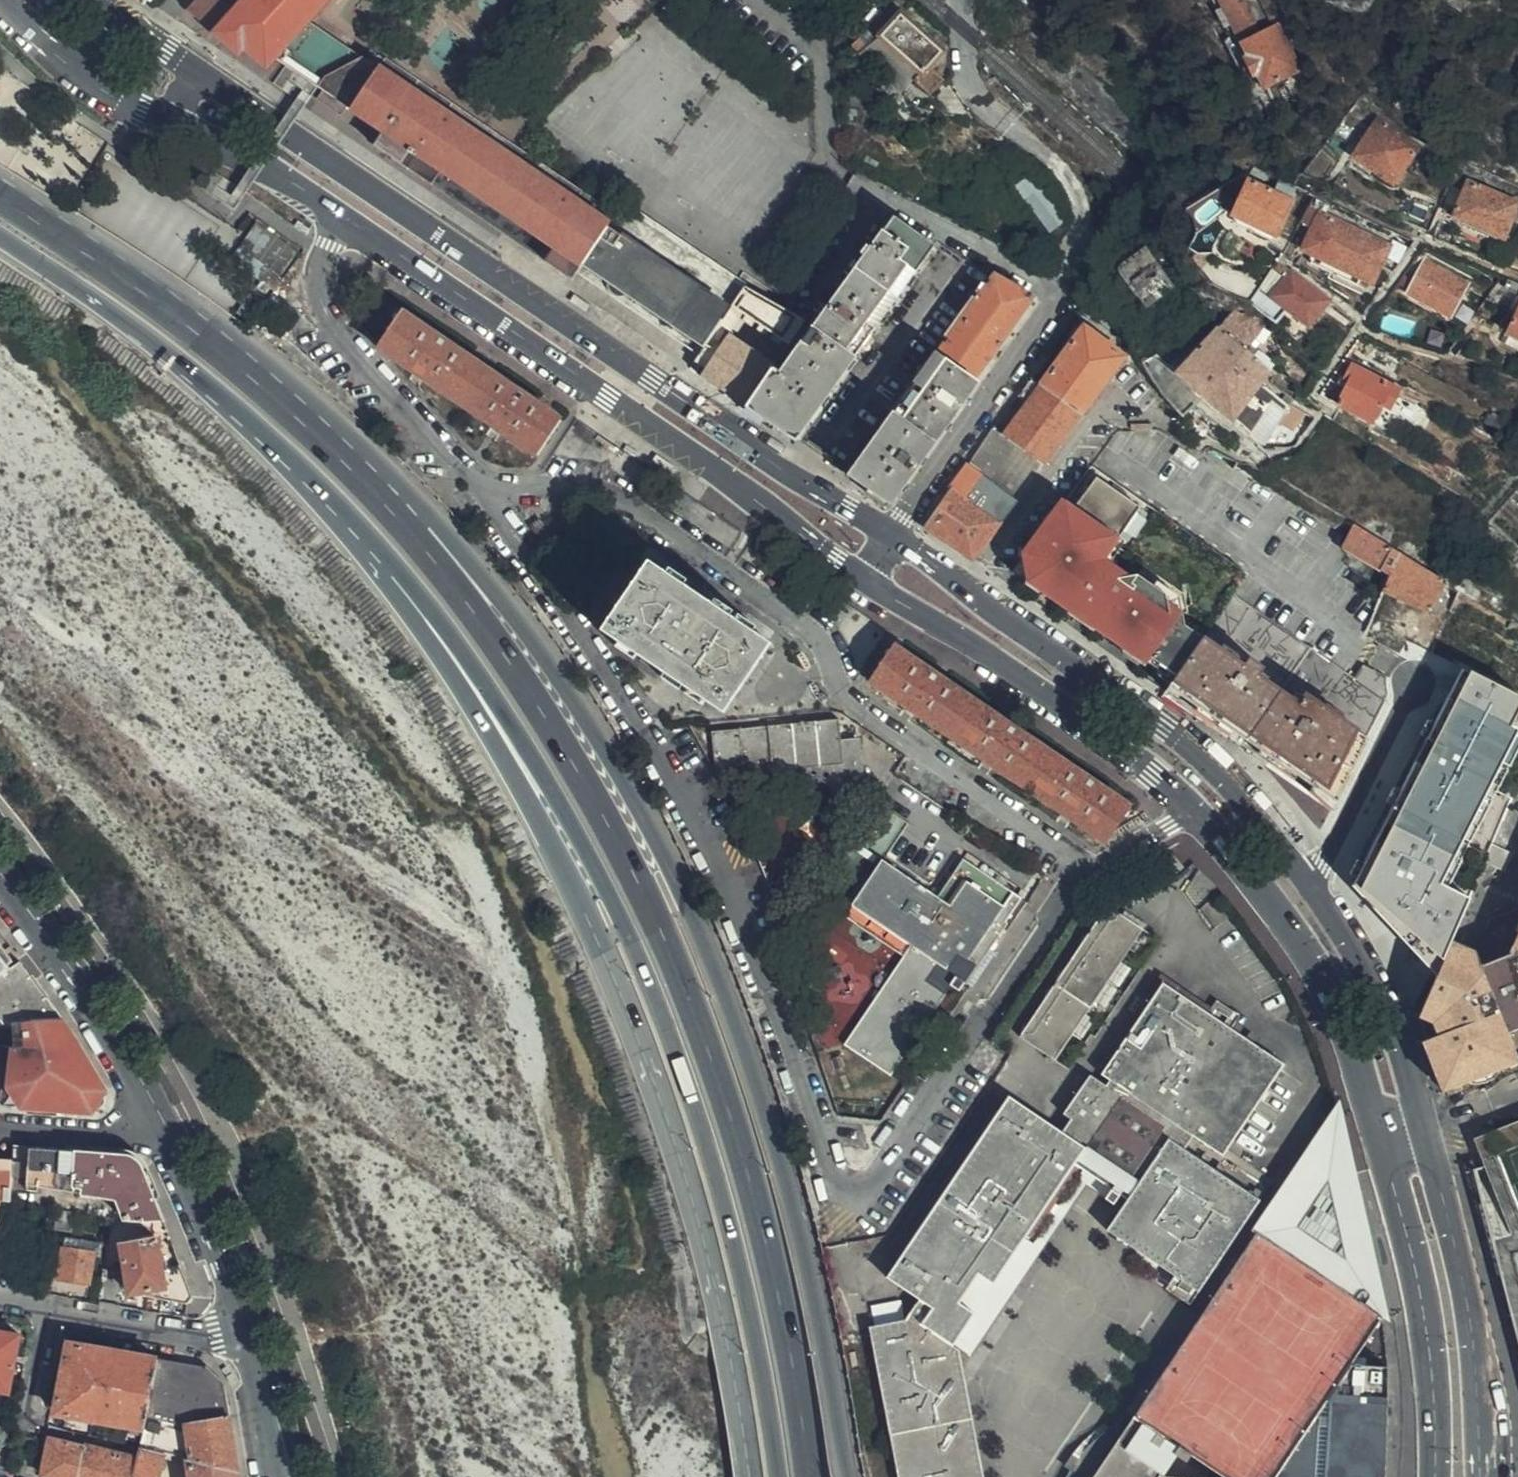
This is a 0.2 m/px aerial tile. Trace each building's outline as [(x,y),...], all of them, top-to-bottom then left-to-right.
[(189,9),(241,55),(247,49),(268,68),(276,60),(285,66),(296,54),(295,53),(299,49),(292,42),(311,22),(330,0),(198,0),(189,9)] [(1278,23),(1262,31),(1254,15),(1251,17),(1242,0),(1220,0),(1265,88),(1300,70),(1278,23)] [(942,53),(903,16),(881,39),(919,76),(914,82),(931,96),(944,82),(928,67),(942,53)] [(348,109),(352,112),(381,69),(311,22),(292,42),(299,49),(295,53),(296,54),(285,66),(327,95),(348,109)] [(381,69),(611,224),(619,213),(390,58),(381,69)] [(419,157),(550,245),(542,258),(574,280),(584,265),(611,224),(381,69),(352,112),(386,135),(377,147),(411,169),(419,157)] [(348,109),(327,95),(322,101),(343,115),(348,109)] [(1397,185),(1420,149),(1378,123),(1355,158),(1397,185)] [(1273,234),(1287,202),(1244,182),(1231,216),(1273,234)] [(1517,207),(1517,205),(1468,183),(1453,218),(1504,239),(1517,207)] [(1318,211),(1304,203),(1296,220),(1310,227),(1299,249),(1311,256),(1309,263),(1354,285),(1358,279),(1370,284),(1387,246),(1326,218),(1318,211)] [(619,213),(611,224),(735,308),(741,299),(746,290),(748,287),(625,204),(619,213)] [(290,246),(253,221),(235,247),(272,273),(290,246)] [(803,325),(747,409),(792,439),(931,249),(891,221),(811,330),(803,325)] [(735,308),(611,224),(584,265),(707,350),(735,308)] [(1186,297),(1162,257),(1127,278),(1152,316),(1186,297)] [(1438,320),(1460,287),(1422,261),(1399,292),(1438,320)] [(1268,288),(1261,283),(1248,302),(1272,323),(1282,309),(1305,326),(1325,300),(1283,268),(1268,288)] [(994,278),(936,356),(973,383),(1032,302),(1033,300),(994,278)] [(730,337),(703,379),(747,409),(803,325),(805,322),(746,290),(741,299),(779,321),(757,355),(730,337)] [(1514,303),(1500,335),(1517,343),(1517,305),(1514,303)] [(560,420),(402,311),(377,347),(383,351),(537,458),(562,421),(560,420)] [(1261,446),(1280,418),(1288,406),(1257,384),(1266,370),(1213,327),(1174,373),(1261,446)] [(1080,415),(1122,359),(1082,329),(1041,387),(1080,415)] [(936,356),(848,477),(891,507),(978,386),(973,383),(936,356)] [(1149,357),(1138,365),(1151,382),(1182,416),(1192,406),(1149,357)] [(1332,405),(1336,408),(1375,428),(1396,391),(1349,365),(1339,382),(1343,385),(1332,405)] [(994,428),(966,467),(1017,502),(1080,415),(1041,387),(1029,379),(1016,398),(1027,407),(1006,437),(994,428)] [(1288,406),(1280,418),(1294,427),(1303,415),(1288,406)] [(966,467),(923,529),(973,563),(1017,502),(966,467)] [(1093,629),(1133,574),(1155,545),(1102,507),(1079,537),(1101,553),(1063,607),(1093,629)] [(1383,642),(1411,654),(1433,616),(1451,627),(1468,598),(1448,586),(1407,561),(1354,528),(1342,546),(1388,574),(1376,603),(1361,634),(1381,646),(1383,642)] [(1241,745),(1330,808),(1386,701),(1385,698),(1384,696),(1384,694),(1384,693),(1383,692),(1383,690),(1383,689),(1383,687),(1383,685),(1383,684),(1384,683),(1386,679),(1363,664),(1353,678),(1233,598),(1171,556),(1149,587),(1208,627),(1163,692),(1241,745)] [(649,562),(638,578),(758,660),(769,644),(649,562)] [(604,629),(602,632),(609,636),(722,714),(758,660),(638,578),(604,629)] [(1468,598),(1451,627),(1433,616),(1411,654),(1447,673),(1517,713),(1517,629),(1468,598)] [(1131,809),(892,647),(869,681),(881,689),(1107,843),(1131,809)] [(1485,747),(1504,711),(1455,683),(1445,677),(1436,693),(1425,713),(1479,744),(1485,747)] [(1479,744),(1425,713),(1424,712),(1415,718),(1392,767),(1435,789),(1442,777),(1455,753),(1470,762),(1479,744)] [(862,796),(857,743),(841,744),(838,722),(712,735),(716,780),(771,775),(773,781),(778,786),(784,787),(791,784),(795,779),(796,772),(832,769),(835,800),(862,796)] [(1372,809),(1483,868),(1504,820),(1456,794),(1448,808),(1431,798),(1435,789),(1392,767),(1372,809)] [(1392,963),(1416,1016),(1450,942),(1455,931),(1463,914),(1483,868),(1372,809),(1340,874),(1392,963)] [(884,1074),(942,992),(924,979),(935,961),(939,964),(950,949),(964,960),(974,945),(980,950),(1016,897),(960,856),(934,894),(880,857),(849,901),(907,943),(838,1042),(884,1074)] [(1037,878),(1040,873),(1020,860),(1018,863),(1037,878)] [(1018,1038),(1053,1062),(1070,1035),(1088,1009),(1105,982),(1122,957),(1140,930),(1105,906),(1018,1038)] [(23,959),(17,963),(0,940),(0,983),(26,962),(23,959)] [(1416,1016),(1432,1035),(1463,1027),(1498,1013),(1501,1003),(1493,965),(1490,955),(1464,944),(1450,942),(1416,1016)] [(1493,965),(1501,1003),(1517,996),(1517,942),(1511,955),(1493,965)] [(954,974),(964,960),(950,949),(939,964),(954,974)] [(924,979),(942,992),(954,974),(939,964),(935,961),(924,979)] [(62,1018),(47,992),(26,962),(0,983),(0,1044),(12,1044),(18,1045),(19,1021),(62,1018)] [(1192,1134),(1220,1152),(1281,1062),(1210,1013),(1214,1008),(1163,974),(1112,1050),(1114,1052),(1101,1074),(1109,1078),(1105,1085),(1090,1075),(1063,1114),(1071,1119),(1063,1131),(1008,1094),(998,1106),(994,1103),(890,1258),(894,1260),(884,1275),(917,1297),(903,1318),(866,1329),(895,1476),(983,1476),(963,1377),(957,1345),(952,1343),(954,1340),(974,1310),(958,1299),(979,1270),(992,1279),(1022,1238),(1028,1242),(1080,1165),(1084,1167),(1112,1187),(1121,1192),(1128,1197),(1107,1227),(1175,1274),(1198,1291),(1260,1200),(1258,1197),(1184,1147),(1192,1134)] [(1517,1026),(1517,1025),(1517,996),(1501,1003),(1517,1026)] [(1463,1027),(1481,1089),(1493,1084),(1517,1075),(1517,1036),(1512,1028),(1498,1013),(1463,1027)] [(106,1090),(62,1018),(19,1021),(18,1045),(12,1044),(9,1088),(22,1104),(92,1111),(106,1090)] [(1447,1093),(1448,1098),(1481,1089),(1463,1027),(1432,1035),(1444,1077),(1439,1078),(1443,1094),(1447,1093)] [(1350,1167),(1348,1165),(1334,1114),(1210,1300),(1187,1334),(1132,1417),(1146,1426),(1130,1450),(1122,1454),(1116,1458),(1111,1464),(1107,1470),(1104,1475),(1103,1476),(1157,1476),(1177,1447),(1222,1476),(1274,1476),(1326,1399),(1350,1363),(1382,1315),(1387,1319),(1381,1282),(1373,1242),(1350,1167)] [(1517,1353),(1517,1120),(1472,1138),(1482,1165),(1468,1168),(1517,1353)] [(123,1155),(15,1144),(14,1158),(14,1176),(30,1176),(29,1188),(40,1188),(41,1183),(97,1189),(117,1191),(128,1219),(164,1221),(157,1202),(144,1170),(123,1155)] [(4,1202),(14,1203),(14,1176),(14,1158),(0,1157),(0,1226),(4,1202)] [(1106,1195),(1112,1187),(1084,1167),(1031,1244),(1028,1242),(1022,1238),(992,1279),(979,1270),(958,1299),(974,1310),(954,1340),(952,1343),(957,1345),(968,1353),(1085,1182),(1106,1195)] [(1121,1192),(1112,1187),(1106,1195),(1105,1197),(1113,1203),(1121,1192)] [(57,1228),(56,1231),(74,1232),(76,1213),(70,1212),(59,1210),(57,1228)] [(101,1257),(103,1245),(68,1238),(61,1279),(92,1284),(95,1256),(101,1257)] [(172,1302),(171,1316),(186,1318),(191,1301),(193,1299),(181,1266),(164,1267),(158,1239),(123,1246),(133,1294),(145,1291),(146,1297),(172,1302)] [(12,1393),(22,1335),(0,1332),(0,1391),(12,1393)] [(152,1401),(160,1359),(73,1344),(60,1412),(147,1428),(152,1401)] [(208,1368),(160,1359),(152,1401),(147,1428),(143,1449),(165,1454),(190,1460),(240,1473),(232,1432),(229,1413),(225,1383),(208,1368)] [(1350,1363),(1326,1399),(1323,1476),(1379,1476),(1382,1418),(1386,1418),(1387,1364),(1350,1363)] [(1274,1476),(1323,1476),(1326,1399),(1274,1476)] [(86,1447),(80,1445),(54,1439),(45,1474),(54,1476),(81,1476),(86,1447)] [(140,1460),(114,1454),(86,1447),(81,1476),(136,1476),(140,1460)] [(143,1449),(140,1460),(136,1476),(161,1476),(165,1454),(143,1449)] [(240,1473),(190,1460),(193,1476),(241,1476),(240,1473)]
